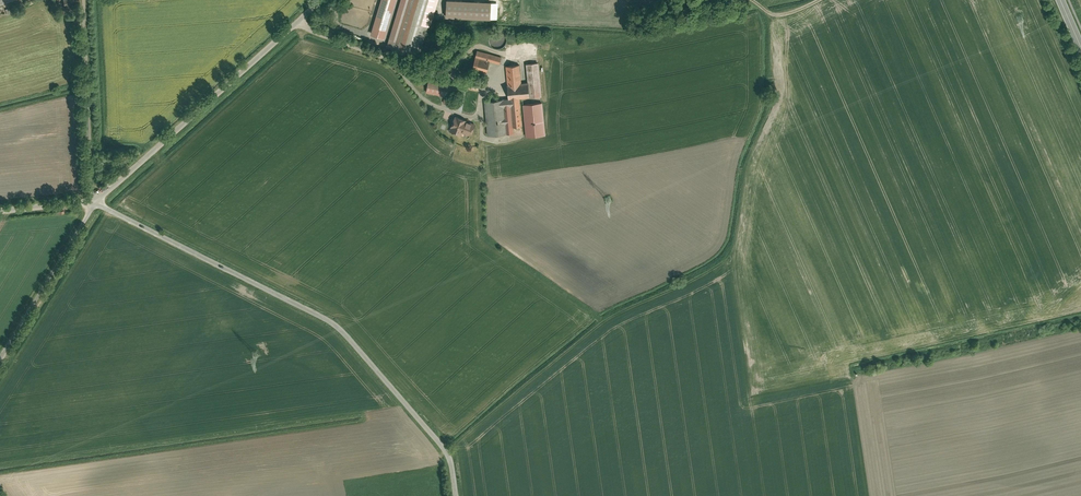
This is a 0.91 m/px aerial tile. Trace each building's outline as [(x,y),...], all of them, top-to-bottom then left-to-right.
[(62,8),(74,6),(73,0),(61,0),(62,8)] [(370,33),(384,37),(395,0),(380,0),(370,33)] [(386,47),(418,57),(430,17),(436,18),(441,2),(435,0),(400,0),(386,47)] [(470,0),(447,0),(446,16),(490,18),(491,1),(470,0)] [(501,49),(503,48),(505,46),(506,43),(507,40),(506,37),(504,35),(502,33),(499,32),(496,32),(493,33),(491,35),(490,37),(489,40),(489,43),(490,46),(492,48),(495,49),(498,50),(501,49)] [(477,50),(472,69),(486,73),(490,61),(499,63),(501,56),(477,50)] [(508,99),(485,101),(488,134),(513,132),(513,127),(522,126),(520,98),(541,96),(539,62),(526,63),(527,82),(521,83),(520,65),(506,66),(508,99)] [(428,79),(426,92),(444,96),(443,102),(452,103),(456,84),(428,79)] [(542,102),(523,104),(526,136),(545,135),(542,102)] [(455,115),(449,130),(464,136),(465,133),(471,135),(475,123),(466,120),(466,119),(455,115)]
